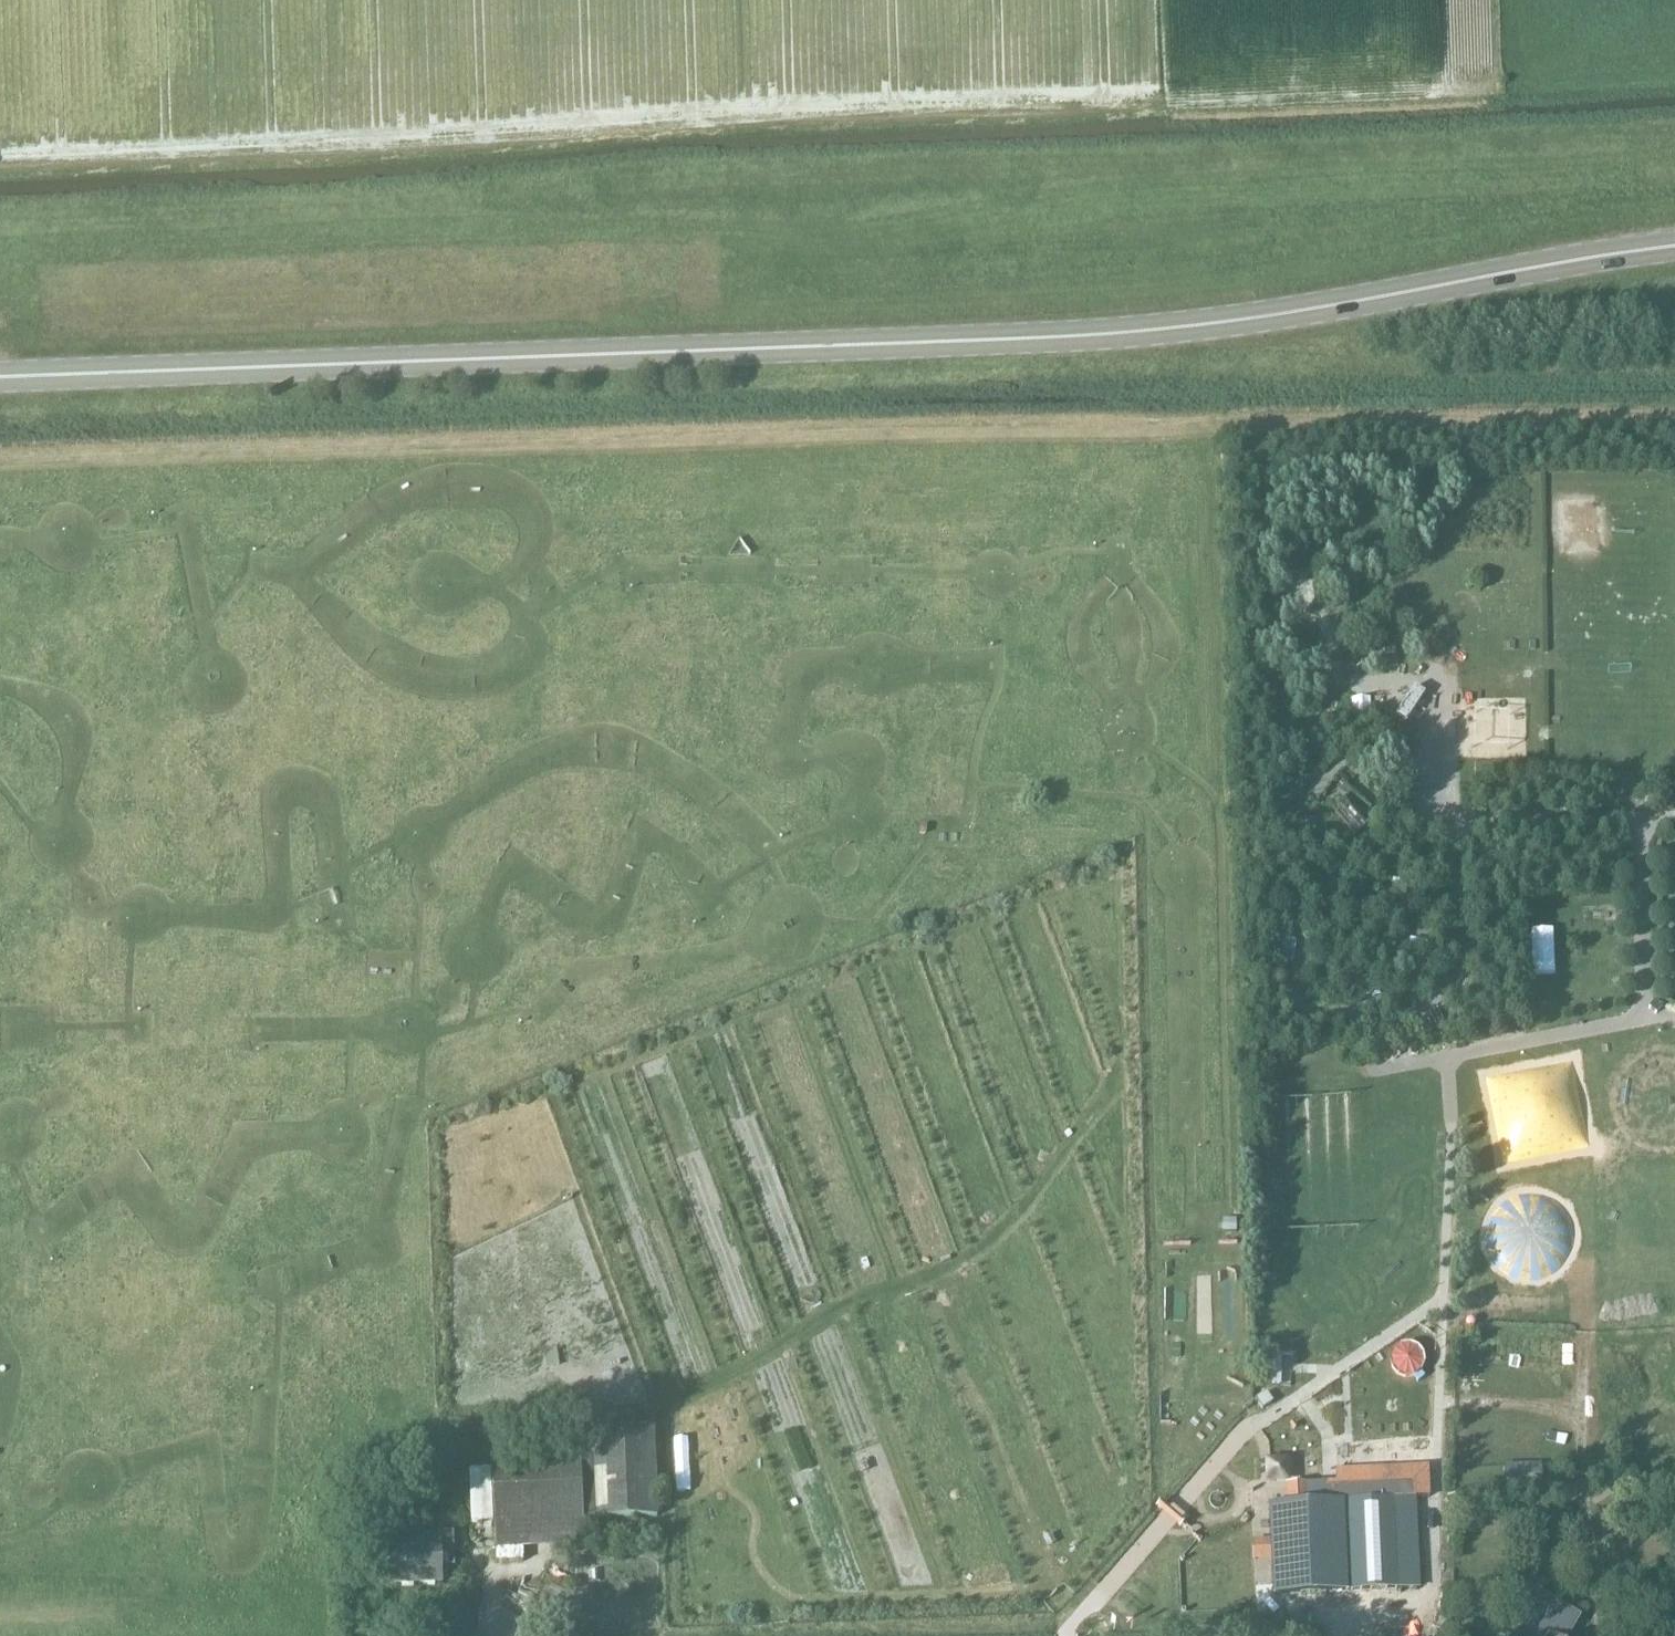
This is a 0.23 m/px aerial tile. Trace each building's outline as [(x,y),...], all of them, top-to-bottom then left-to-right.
[(586,1546),(585,1521),(658,1517),(654,1436),(654,1429),(593,1432),(594,1453),(468,1460),(473,1541),(496,1540),(496,1551),(586,1546)] [(1394,1518),(1394,1517),(1393,1501),(1270,1506),(1274,1594),(1397,1589),(1420,1587),(1417,1516),(1394,1518)] [(392,1586),(442,1583),(441,1565),(454,1564),(453,1535),(442,1536),(442,1539),(390,1542),(392,1586)]
